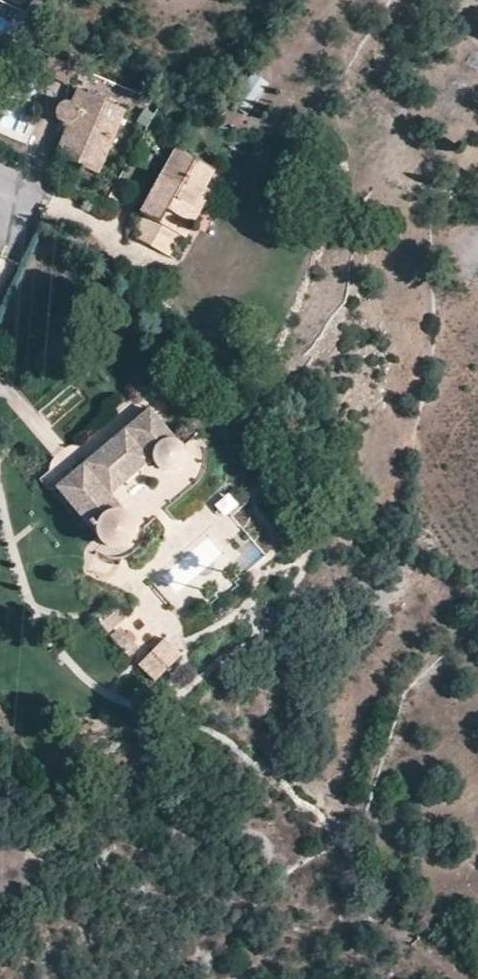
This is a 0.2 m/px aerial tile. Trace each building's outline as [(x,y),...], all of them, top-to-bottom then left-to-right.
[(75,67),(50,57),(43,73),(68,82),(75,67)] [(77,128),(64,159),(99,173),(125,112),(79,90),(73,103),(65,104),(59,107),(58,116),(60,121),(68,125),(77,128)] [(55,155),(64,159),(77,128),(68,125),(55,155)] [(187,238),(194,225),(186,221),(205,188),(216,169),(176,148),(140,212),(147,215),(135,236),(168,255),(180,235),(187,238)] [(117,181),(108,196),(117,200),(126,186),(117,181)] [(186,221),(194,225),(213,191),(205,188),(186,221)] [(26,311),(32,298),(23,292),(16,306),(26,311)] [(181,447),(150,411),(61,486),(104,541),(113,545),(122,545),(130,536),(131,526),(129,520),(108,493),(154,456),(163,465),(172,468),(180,464),(184,455),(181,447)] [(114,627),(126,617),(119,609),(107,619),(114,627)] [(121,626),(110,636),(129,657),(140,646),(121,626)] [(155,682),(183,655),(167,639),(139,666),(155,682)]
